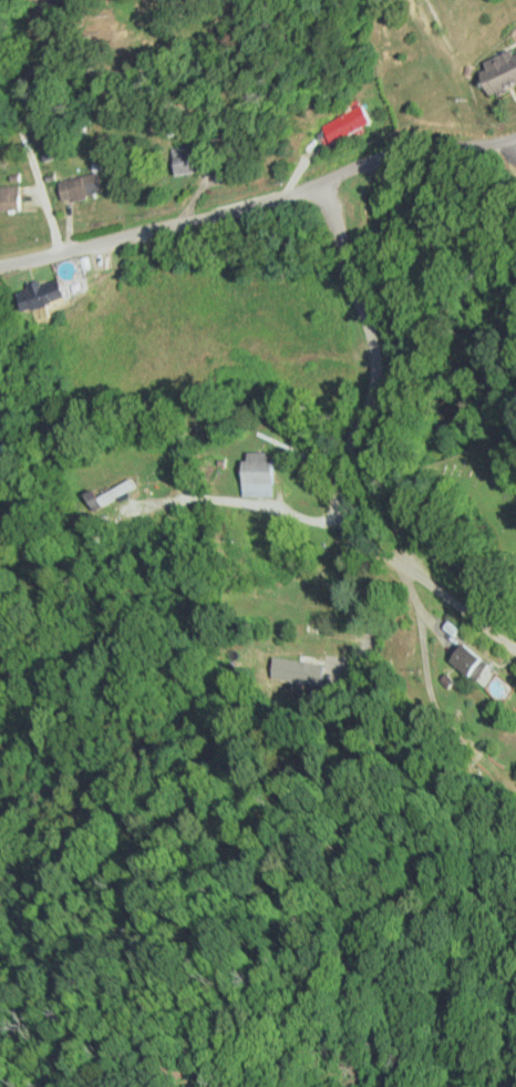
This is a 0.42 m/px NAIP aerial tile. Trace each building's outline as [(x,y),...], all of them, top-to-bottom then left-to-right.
[(514,85),(515,90),(515,49),(473,71),(488,99),(514,85)] [(330,127),(341,147),(382,123),(371,103),(330,127)] [(221,169),(215,146),(198,151),(197,146),(181,151),(189,178),(221,169)] [(67,180),(71,201),(110,195),(106,173),(67,180)] [(11,194),(8,206),(24,211),(27,198),(11,194)] [(76,301),(71,278),(26,289),(32,312),(76,301)] [(273,496),(273,452),(243,452),(243,496),(273,496)] [(322,635),(322,622),(310,622),(310,635),(322,635)] [(448,661),(470,678),(484,659),(461,643),(448,661)]
